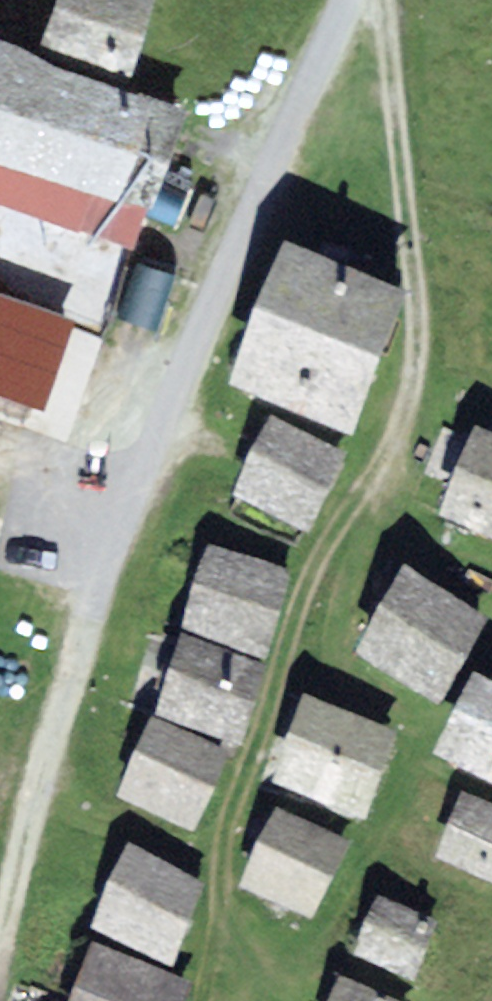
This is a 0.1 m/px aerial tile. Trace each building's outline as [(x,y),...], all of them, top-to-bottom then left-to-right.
[(38,51),(130,82),(156,0),(55,0),(38,51)] [(0,38),(0,162),(146,209),(150,211),(187,109),(50,66),(17,43),(0,38)] [(146,209),(0,162),(0,203),(133,247),(146,209)] [(291,429),(345,286),(283,262),(229,405),(291,429)] [(353,452),(407,309),(345,286),(291,429),(353,452)] [(0,295),(0,395),(44,410),(76,321),(0,295)] [(344,459),(268,426),(233,506),(309,539),(344,459)] [(471,437),(438,528),(491,547),(491,444),(471,437)] [(292,570),(208,544),(180,632),(265,658),(292,570)] [(488,617),(403,564),(353,653),(438,703),(488,617)] [(265,663),(182,636),(155,715),(238,743),(265,663)] [(474,669),(431,751),(491,782),(491,678),(474,669)] [(398,729),(301,691),(266,782),(363,820),(398,729)] [(230,752),(151,718),(117,797),(195,831),(230,752)] [(459,789),(432,855),(491,881),(491,803),(459,789)] [(350,839),(276,806),(239,885),(313,918),(350,839)] [(206,884),(127,844),(90,926),(171,967),(206,884)] [(438,920),(377,895),(352,954),(413,979),(438,920)] [(91,942),(69,1000),(185,1000),(192,981),(91,942)] [(338,975),(327,1000),(399,1000),(338,975)]
